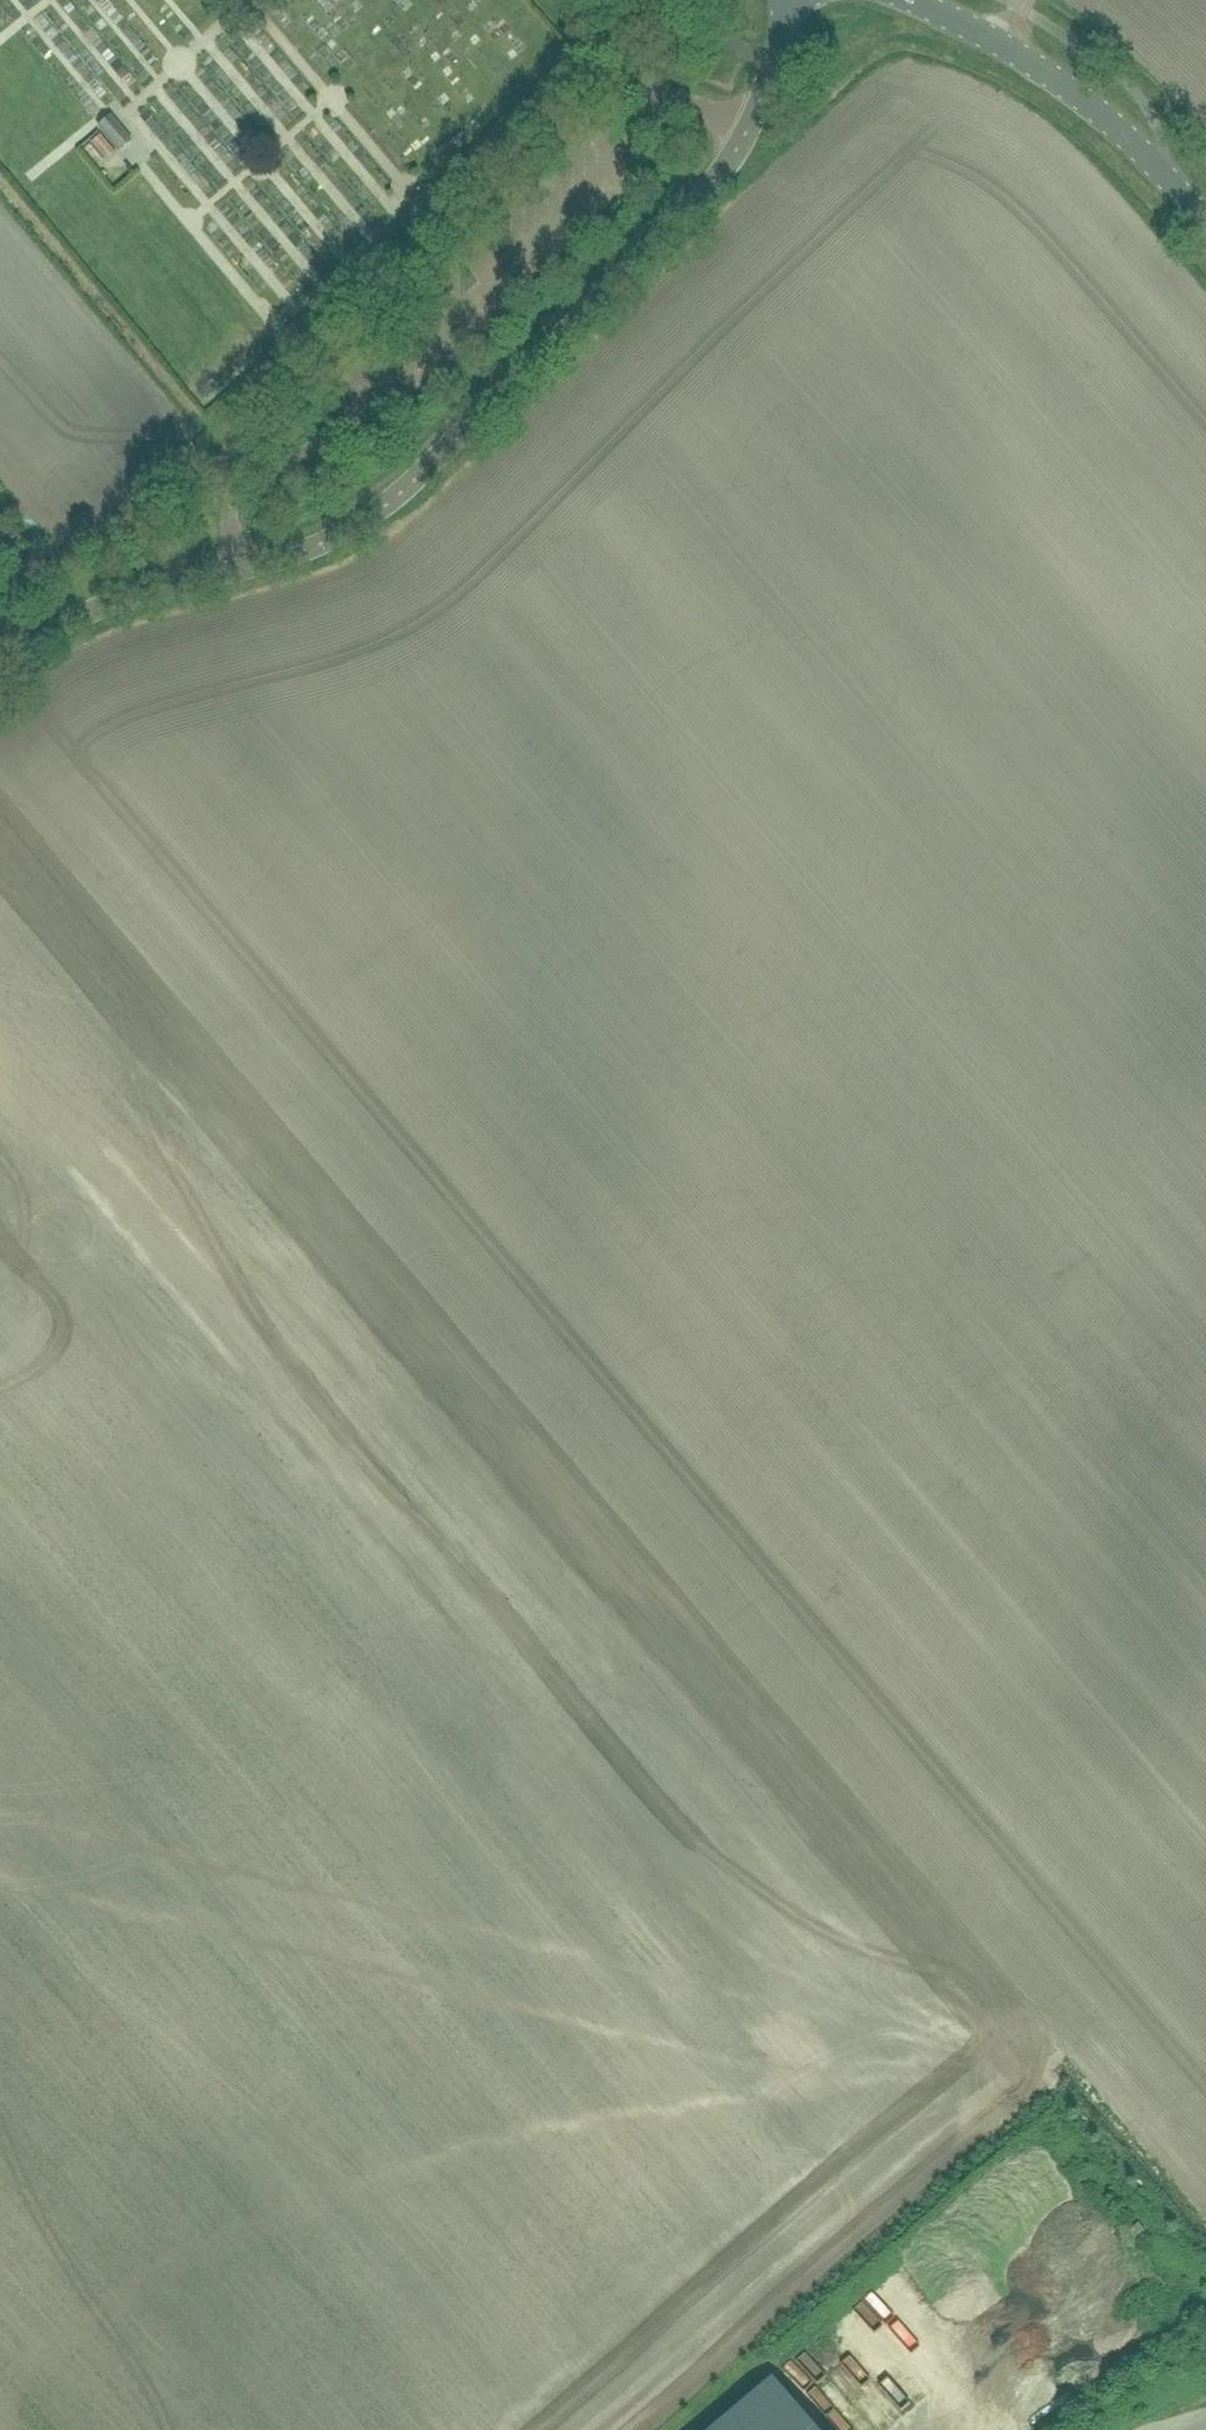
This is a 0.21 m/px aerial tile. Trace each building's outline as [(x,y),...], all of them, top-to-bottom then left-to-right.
[(47,5),(41,0),(23,0),(39,14),(47,5)] [(119,154),(133,143),(113,118),(99,129),(119,154)] [(117,156),(100,136),(91,145),(107,164),(117,156)] [(722,2429),(815,2429),(776,2384),(722,2429)]
